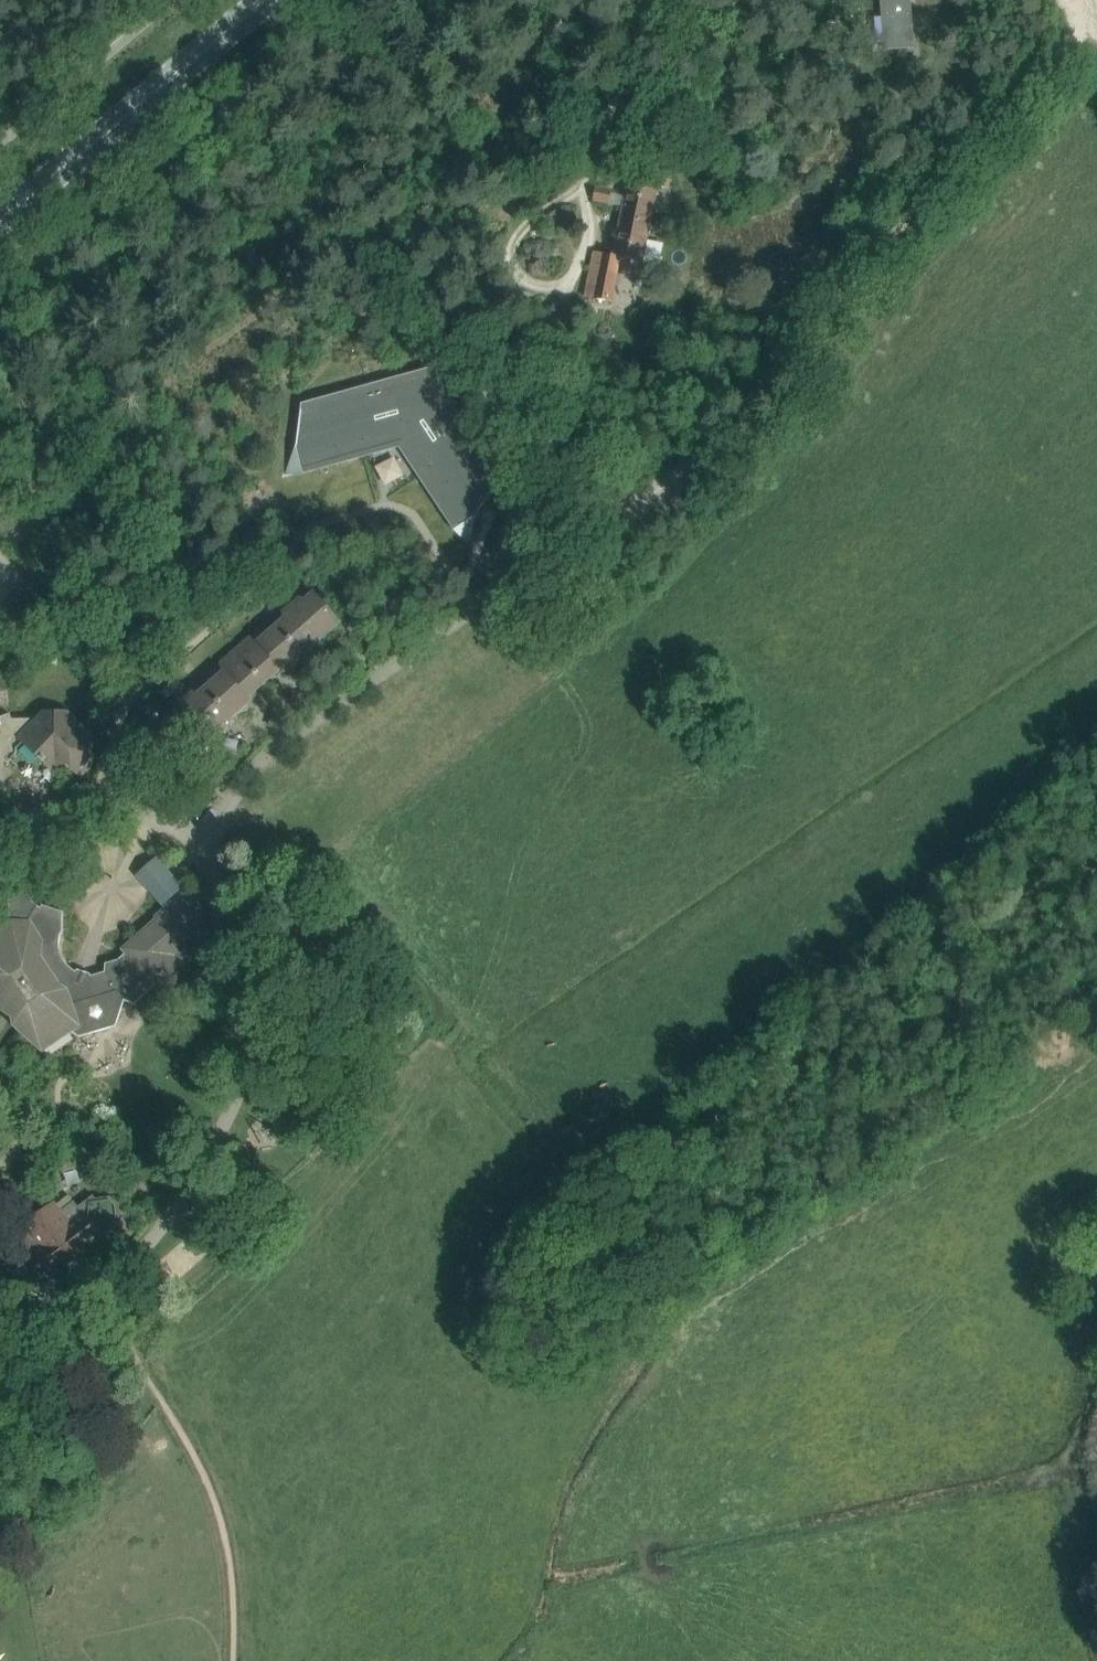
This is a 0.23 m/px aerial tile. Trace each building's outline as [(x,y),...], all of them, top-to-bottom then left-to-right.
[(882,18),(885,47),(915,45),(911,0),(881,0),(882,18)] [(630,179),(622,220),(650,226),(658,186),(669,188),(673,173),(653,169),(650,183),(630,179)] [(597,185),(594,201),(610,205),(612,194),(614,189),(597,185)] [(622,220),(614,256),(594,252),(585,297),(612,303),(621,258),(642,263),(650,226),(622,220)] [(296,445),(285,475),(401,442),(403,444),(416,465),(430,486),(468,542),(477,518),(478,513),(486,503),(499,483),(489,469),(427,375),(301,409),(296,445)] [(306,601),(300,599),(295,593),(281,596),(285,619),(260,641),(251,639),(223,663),(224,673),(199,695),(193,693),(177,707),(178,713),(169,720),(195,750),(250,702),(247,698),(282,668),(285,671),(340,623),(314,593),(306,601)] [(8,763),(11,760),(38,787),(60,765),(68,765),(81,777),(91,766),(91,729),(85,729),(68,713),(44,713),(38,719),(12,720),(10,714),(0,718),(0,755),(8,763)] [(135,873),(162,904),(183,884),(156,854),(135,873)] [(63,911),(43,905),(39,910),(34,906),(36,904),(24,893),(9,900),(10,917),(11,917),(11,921),(0,929),(0,1008),(13,1017),(15,1025),(43,1051),(72,1031),(79,1037),(116,1026),(125,1001),(134,1004),(155,985),(164,995),(189,973),(183,966),(209,944),(213,947),(227,931),(214,920),(209,915),(204,920),(182,895),(157,916),(157,920),(124,949),(126,953),(119,959),(106,963),(105,971),(92,976),(91,973),(78,969),(76,971),(72,968),(68,964),(63,957),(60,949),(60,945),(60,938),(61,934),(63,933),(63,911)] [(39,1264),(50,1278),(105,1235),(121,1218),(120,1202),(111,1196),(96,1198),(94,1195),(79,1206),(75,1201),(61,1211),(55,1204),(26,1226),(28,1229),(1,1249),(14,1266),(12,1268),(20,1278),(39,1264)]
